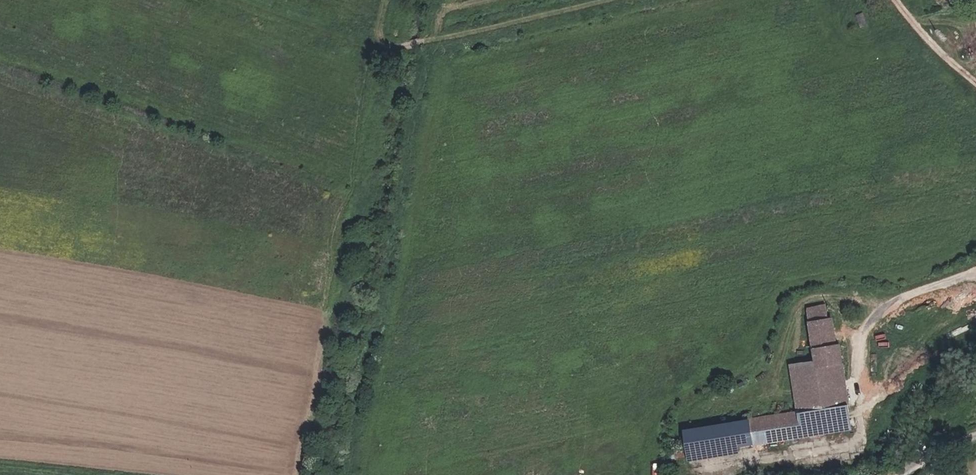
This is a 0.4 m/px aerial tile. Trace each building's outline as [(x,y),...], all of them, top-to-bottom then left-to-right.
[(866,27),(863,16),(856,18),(860,29),(866,27)] [(811,323),(814,345),(834,342),(832,325),(832,319),(811,323)] [(750,417),(752,440),(854,426),(842,341),(834,342),(814,345),(816,359),(791,362),(797,411),(750,417)] [(752,440),(750,417),(684,426),(687,448),(752,440)]
